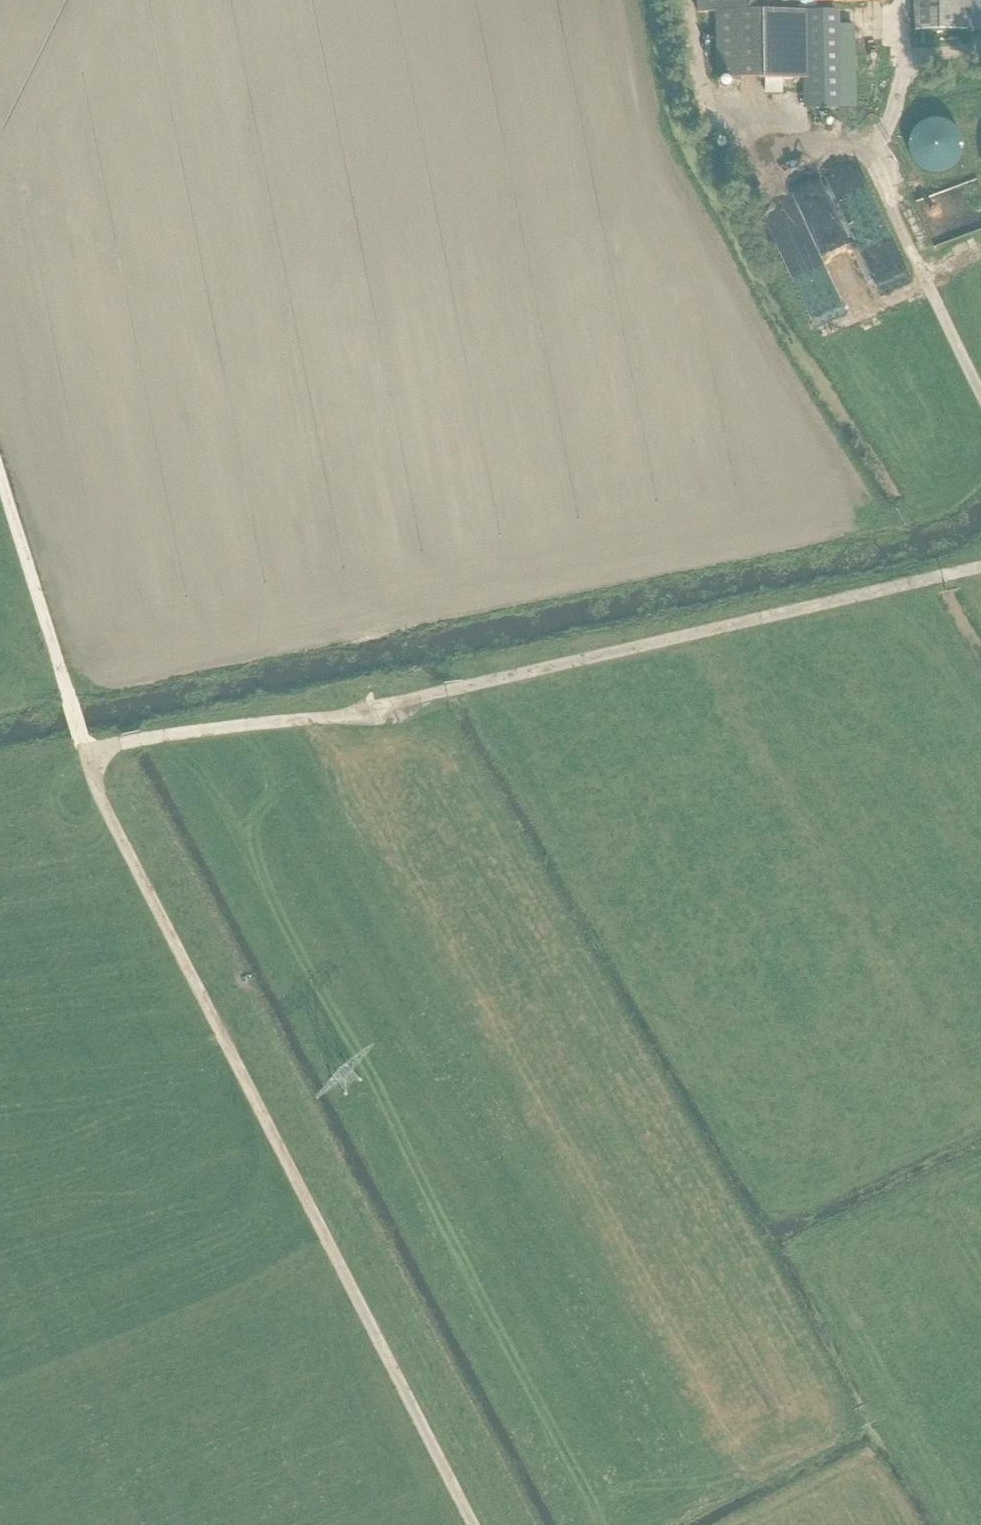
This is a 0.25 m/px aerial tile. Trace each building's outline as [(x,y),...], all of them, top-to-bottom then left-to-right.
[(697,14),(716,13),(717,80),(764,80),(764,94),(782,94),(782,80),(809,80),(808,13),(798,13),(798,0),(697,0),(697,14)] [(975,0),(913,0),(913,33),(975,33),(975,0)] [(936,174),(940,173),(945,172),(949,170),(953,167),(956,163),(959,159),(961,155),(962,150),(962,146),(962,141),(961,136),(958,132),(955,128),(952,124),(947,122),(943,120),(938,120),(933,120),(928,121),(923,122),(919,125),(915,128),(912,132),(910,136),(908,141),(908,146),(908,151),(909,156),(912,160),(915,164),(918,168),(922,170),(926,172),(931,173),(936,174)] [(841,311),(912,280),(863,168),(847,175),(856,195),(838,203),(827,177),(761,205),(812,323),(829,315),(823,302),(835,297),(841,311)] [(925,218),(934,244),(980,228),(980,210),(962,216),(958,207),(925,218)]
